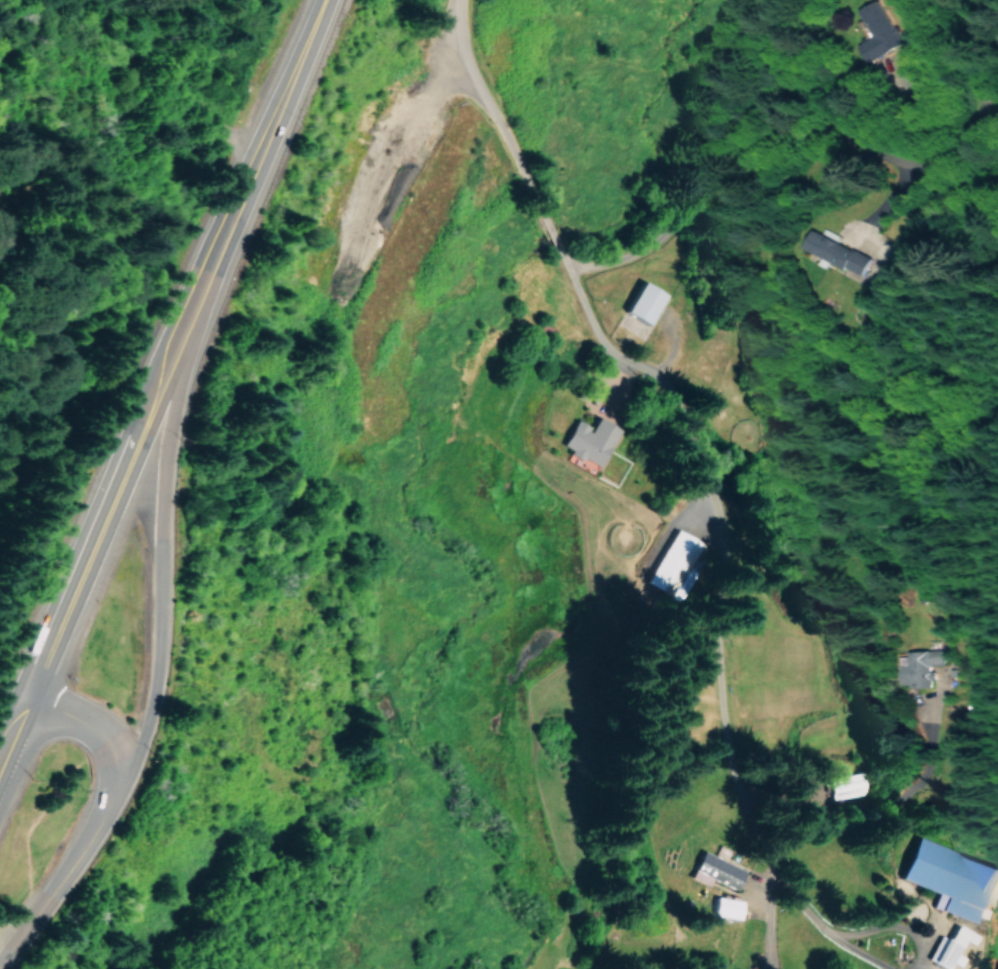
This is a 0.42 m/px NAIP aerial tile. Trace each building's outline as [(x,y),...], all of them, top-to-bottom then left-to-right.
[(869,36),(854,44),(864,62),(901,42),(878,0),(871,0),(854,9),(869,36)] [(802,247),(857,278),(867,260),(812,229),(802,247)] [(662,294),(639,280),(621,311),(644,324),(662,294)] [(596,468),(618,429),(596,417),(589,429),(573,420),(559,444),(568,449),(567,451),(596,468)] [(699,543),(673,529),(643,582),(668,596),(670,594),(678,599),(682,592),(675,588),(699,543)] [(899,655),(900,686),(928,685),(927,665),(941,665),(941,649),(906,650),(907,655),(899,655)] [(826,777),(830,799),(864,793),(860,771),(826,777)] [(931,907),(974,922),(993,865),(911,837),(897,879),(936,892),(931,907)] [(743,870),(698,851),(687,877),(706,885),(709,878),(734,889),(743,870)] [(710,913),(736,918),(740,900),(714,895),(710,913)] [(927,958),(946,968),(949,961),(958,965),(963,957),(955,953),(962,939),(971,944),(976,934),(955,924),(947,939),(939,934),(927,958)]
